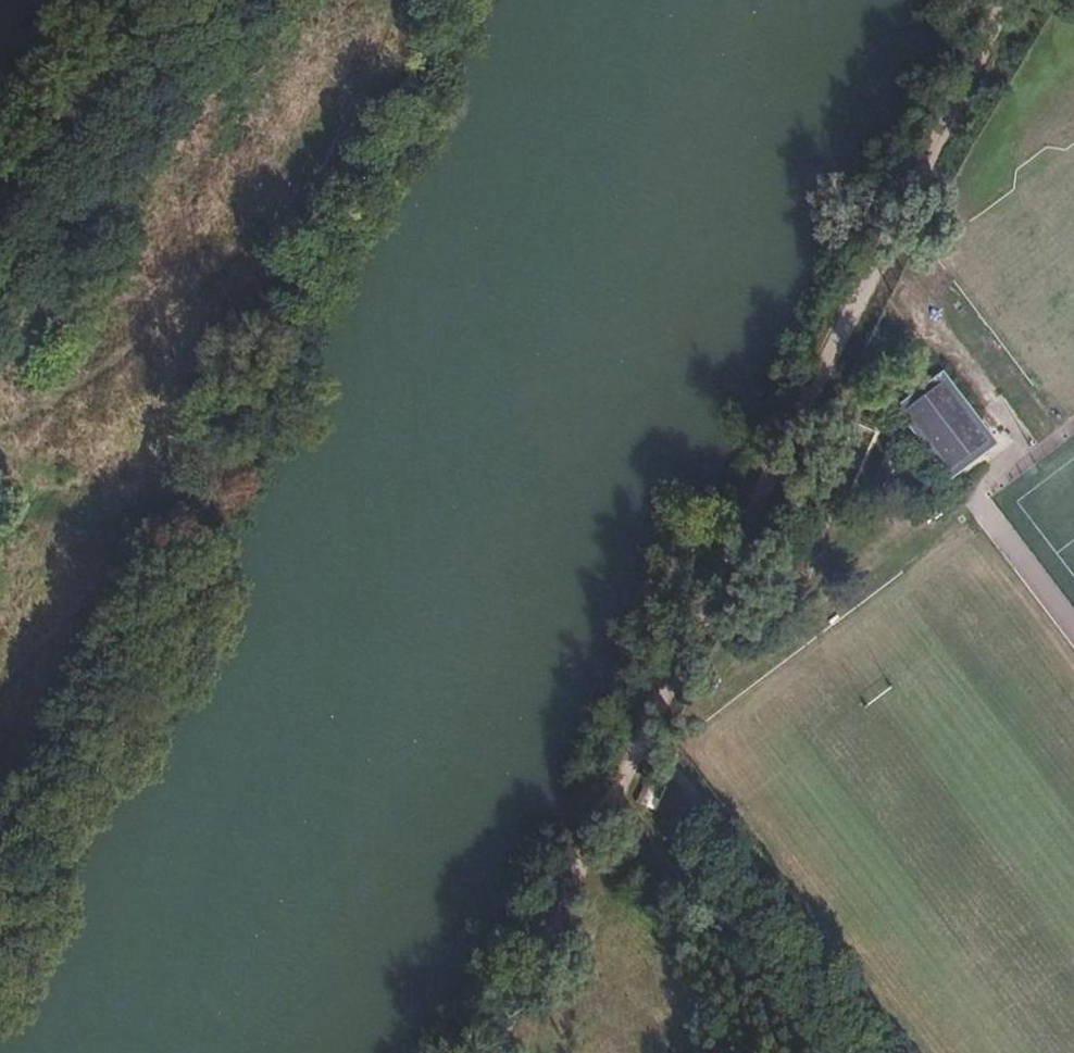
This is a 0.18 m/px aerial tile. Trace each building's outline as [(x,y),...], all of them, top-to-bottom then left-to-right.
[(943,371),(894,408),(895,411),(949,482),(999,445),(943,371)]
